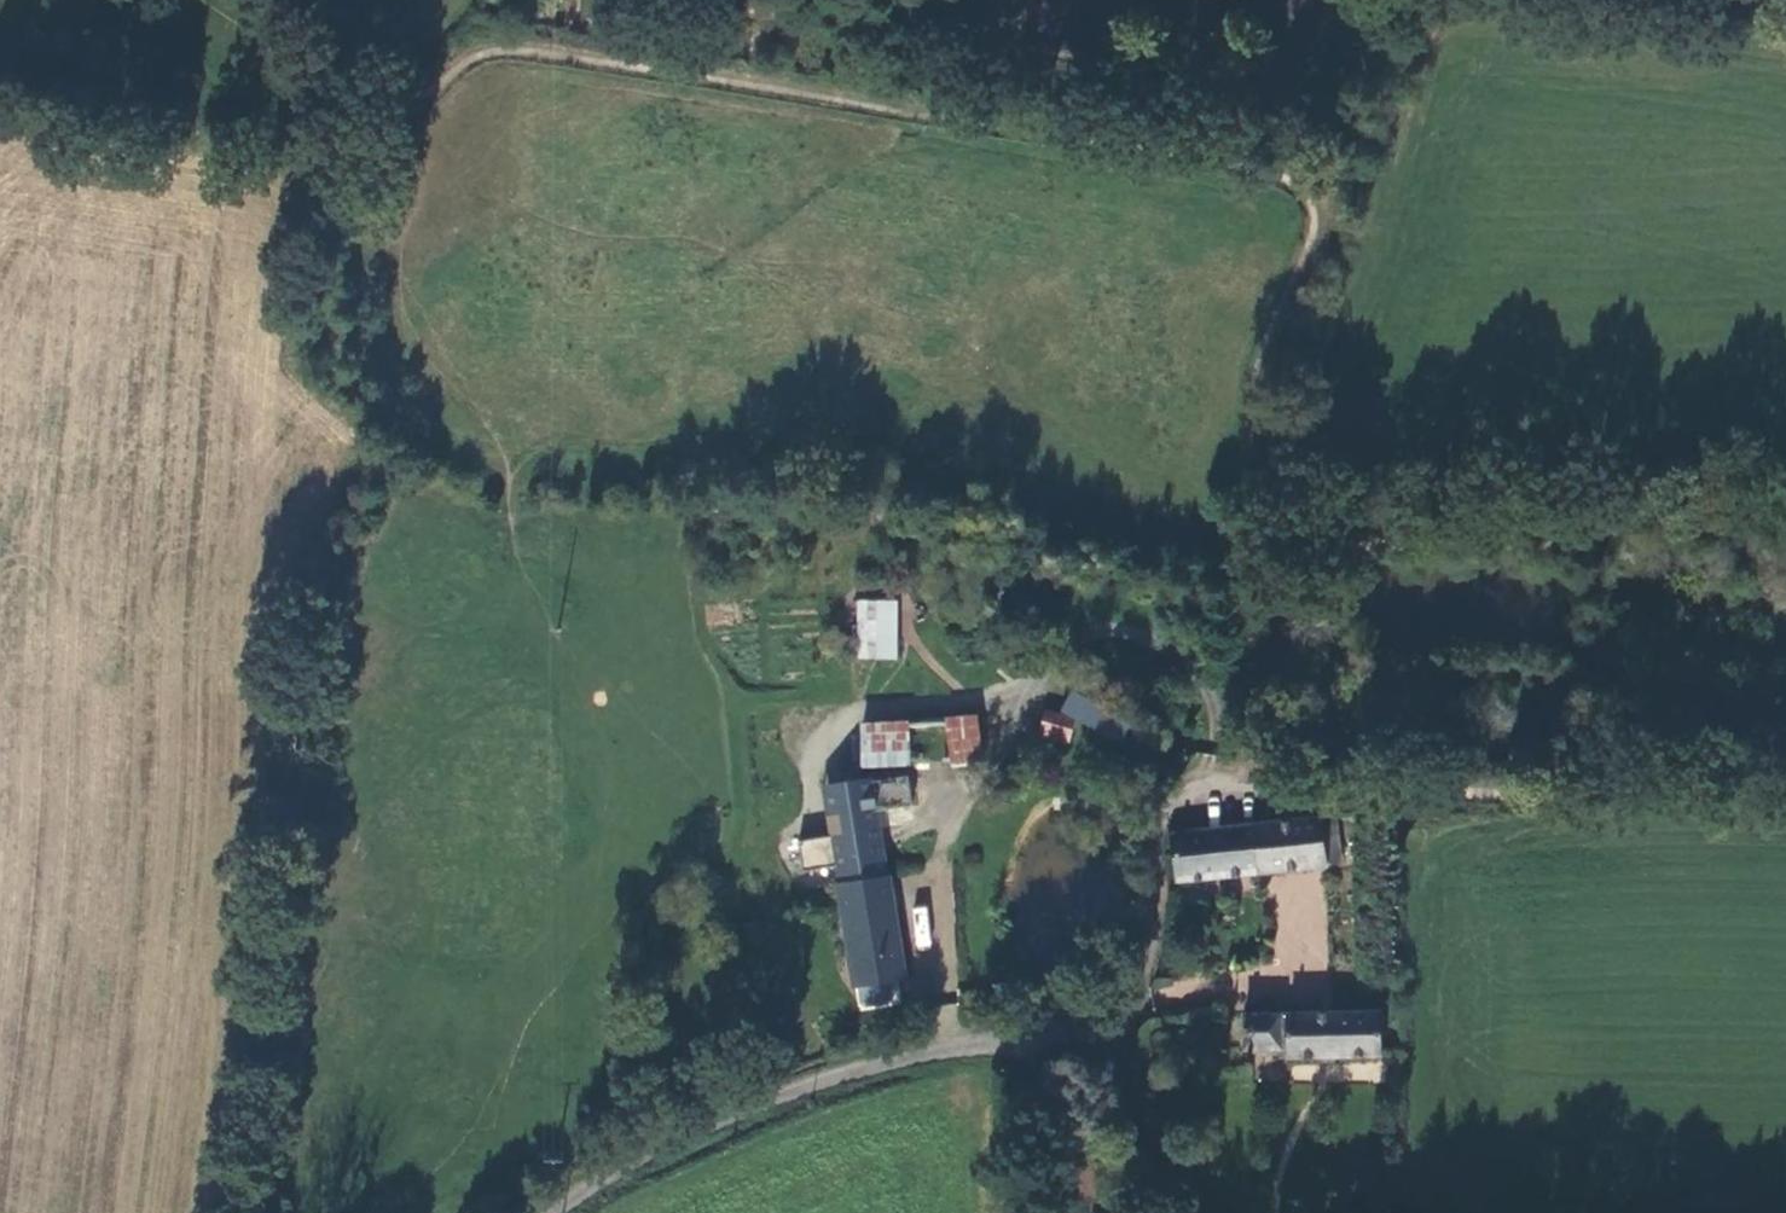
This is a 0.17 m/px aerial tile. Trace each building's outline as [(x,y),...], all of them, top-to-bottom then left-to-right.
[(901,604),(863,604),(864,659),(901,658),(901,604)] [(1070,692),(1056,717),(1049,713),(1040,730),(1064,743),(1077,720),(1115,741),(1126,722),(1070,692)] [(974,763),(974,715),(946,715),(946,763),(974,763)] [(859,766),(909,767),(910,721),(860,720),(859,766)] [(1358,826),(1363,815),(1168,836),(1175,883),(1335,866),(1332,829),(1358,826)] [(839,860),(842,881),(887,875),(884,853),(839,860)] [(840,881),(854,988),(904,981),(890,875),(887,875),(842,881),(840,881)] [(1378,1010),(1242,1014),(1246,1049),(1290,1048),(1291,1057),(1378,1054),(1378,1010)]
